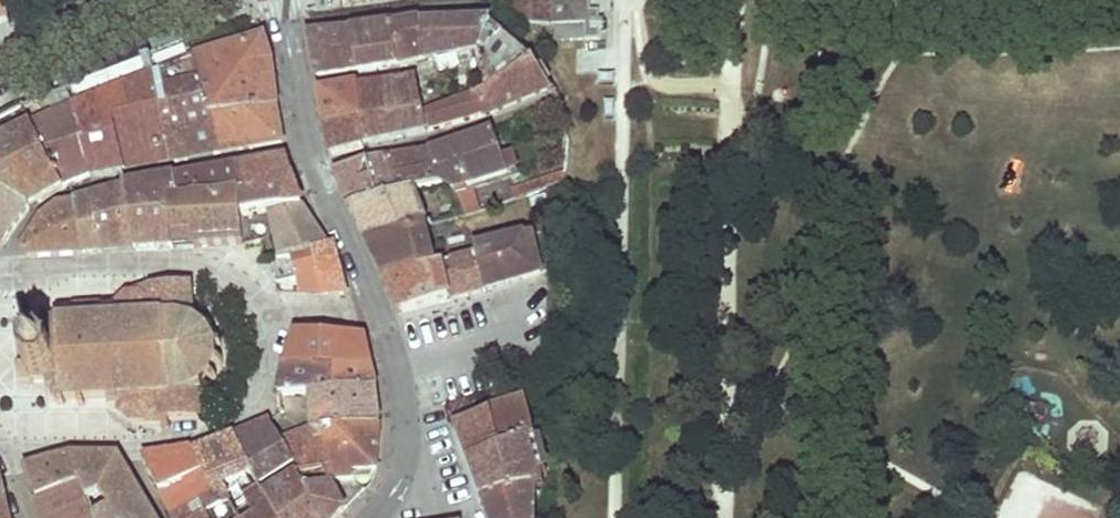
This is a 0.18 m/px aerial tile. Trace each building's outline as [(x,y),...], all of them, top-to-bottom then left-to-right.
[(10,24),(9,0),(0,0),(0,29),(10,24)] [(513,26),(552,24),(551,0),(513,0),(513,26)] [(552,24),(554,24),(585,24),(586,38),(599,38),(599,29),(599,18),(599,10),(589,10),(590,0),(551,0),(552,24)] [(421,24),(426,61),(479,51),(484,71),(486,90),(486,92),(530,63),(533,61),(490,23),(421,24)] [(394,28),(399,67),(426,61),(421,24),(394,28)] [(585,24),(554,24),(554,39),(586,38),(585,24)] [(309,36),(318,78),(399,67),(394,28),(394,27),(309,36)] [(196,60),(220,150),(283,140),(277,106),(271,62),(263,39),(196,60)] [(154,75),(172,163),(220,150),(196,60),(189,43),(151,57),(154,75)] [(77,105),(94,178),(172,163),(154,75),(151,57),(73,90),(77,105)] [(483,117),(548,92),(530,63),(486,92),(478,95),(483,117)] [(400,137),(428,131),(424,111),(418,81),(382,86),(388,117),(391,139),(400,137)] [(322,93),(328,124),(360,120),(363,120),(362,112),(374,110),(375,118),(388,117),(382,86),(360,89),(360,87),(322,93)] [(64,189),(94,178),(77,105),(73,90),(47,101),(24,110),(32,125),(64,189)] [(424,111),(428,131),(466,122),(476,119),(471,98),(424,111)] [(64,189),(24,110),(0,122),(0,192),(5,195),(28,209),(64,189)] [(391,139),(388,117),(375,118),(374,110),(362,112),(363,120),(360,120),(364,145),(380,141),(391,139)] [(325,125),(332,155),(365,151),(364,145),(360,120),(328,124),(325,125)] [(451,182),(454,190),(471,185),(510,175),(504,158),(495,133),(432,152),(440,185),(451,182)] [(388,159),(399,196),(412,192),(437,186),(440,185),(432,152),(404,156),(388,159)] [(514,154),(504,158),(510,175),(471,185),(473,191),(522,178),(514,154)] [(242,216),(268,212),(278,260),(282,259),(292,257),(329,246),(313,223),(302,207),(293,180),(286,158),(238,168),(240,195),(242,216)] [(346,195),(351,208),(399,196),(388,159),(369,163),(336,171),(346,195)] [(196,184),(198,200),(240,195),(238,168),(214,172),(189,177),(190,185),(196,184)] [(541,183),(544,192),(567,184),(568,175),(541,183)] [(175,180),(176,202),(198,200),(196,184),(190,185),(189,177),(175,180)] [(125,190),(134,251),(174,249),(174,245),(168,202),(176,202),(175,180),(148,185),(125,190)] [(437,186),(452,220),(465,217),(454,190),(451,182),(440,185),(437,186)] [(541,183),(512,193),(515,201),(544,192),(541,183)] [(471,185),(454,190),(465,217),(481,213),(473,191),(471,185)] [(94,197),(102,252),(114,252),(134,251),(125,190),(113,193),(94,197)] [(362,232),(367,241),(425,227),(426,227),(412,192),(399,196),(351,208),(362,232)] [(168,202),(174,245),(194,244),(194,248),(245,244),(245,243),(242,216),(240,195),(198,200),(176,202),(168,202)] [(75,206),(81,253),(89,253),(102,252),(94,197),(75,203),(75,206)] [(51,255),(81,253),(75,206),(58,208),(42,219),(23,251),(27,256),(51,255)] [(24,213),(16,208),(0,233),(0,241),(4,244),(24,213)] [(367,241),(382,272),(419,263),(414,247),(428,243),(425,227),(367,241)] [(477,257),(486,292),(541,277),(531,237),(475,249),(477,257)] [(428,243),(414,247),(419,263),(382,272),(386,280),(435,267),(428,243)] [(345,293),(333,245),(329,246),(292,257),(282,259),(278,260),(275,261),(276,274),(276,286),(298,281),(301,280),(318,277),(321,294),(345,293)] [(452,263),(461,298),(486,292),(477,257),(452,263)] [(442,266),(451,301),(461,298),(452,263),(442,266)] [(386,280),(402,314),(451,301),(442,266),(435,267),(386,280)] [(318,277),(301,280),(303,294),(321,294),(318,277)] [(20,345),(22,384),(33,383),(33,381),(47,380),(47,390),(57,390),(56,395),(53,395),(53,402),(57,402),(58,406),(65,405),(64,400),(79,400),(79,407),(85,407),(85,399),(109,399),(110,407),(117,407),(117,411),(123,411),(126,417),(131,421),(139,423),(162,422),(163,431),(171,431),(170,421),(200,420),(199,393),(204,393),(202,385),(208,380),(215,384),(218,379),(212,375),(215,366),(223,368),(224,362),(216,360),(216,349),(223,348),(222,343),(214,344),(210,337),(215,331),(212,327),(206,331),(196,324),(193,324),(191,285),(153,289),(133,295),(129,298),(122,302),(119,309),(103,310),(102,309),(77,310),(76,311),(74,312),(60,313),(60,321),(50,320),(50,323),(35,323),(34,345),(20,345)] [(337,366),(371,366),(368,354),(364,336),(297,333),(285,367),(337,366)] [(311,392),(376,389),(375,383),(338,385),(337,366),(285,367),(284,374),(279,393),(311,392)] [(337,366),(338,385),(375,383),(371,366),(337,366)] [(323,431),(381,427),(376,389),(311,392),(315,432),(323,431)] [(466,447),(470,461),(504,450),(534,442),(538,441),(540,441),(529,402),(528,403),(458,424),(466,447)] [(254,474),(258,482),(294,459),(285,444),(271,421),(255,428),(236,436),(254,474)] [(381,427),(323,431),(331,468),(325,469),(332,482),(354,480),(354,472),(378,471),(381,427)] [(315,432),(285,444),(294,459),(297,464),(301,471),(303,474),(325,469),(331,468),(323,431),(315,432)] [(217,443),(193,452),(203,471),(213,491),(218,502),(230,496),(225,486),(254,474),(236,436),(230,438),(234,447),(221,452),(217,443)] [(230,438),(217,443),(221,452),(234,447),(230,438)] [(534,442),(532,491),(537,489),(537,475),(546,473),(547,473),(540,441),(538,441),(534,442)] [(478,482),(485,501),(532,491),(534,442),(504,450),(470,461),(478,482)] [(160,491),(203,471),(193,452),(145,459),(145,464),(160,491)] [(32,481),(37,499),(80,485),(75,468),(73,457),(52,463),(28,470),(32,481)] [(75,468),(80,485),(124,469),(116,460),(109,458),(104,459),(101,460),(75,468)] [(297,464),(261,487),(264,494),(301,471),(297,464)] [(90,511),(109,503),(138,489),(130,477),(125,469),(124,469),(98,479),(107,499),(89,507),(90,511)] [(279,517),(339,517),(346,511),(332,482),(325,469),(303,474),(301,471),(264,494),(279,517)] [(173,515),(213,491),(203,471),(160,491),(167,505),(173,515)] [(378,471),(354,472),(354,480),(374,480),(378,471)] [(546,473),(537,475),(537,489),(546,487),(546,473)] [(43,517),(78,517),(92,513),(90,511),(89,507),(80,485),(37,499),(42,513),(43,517)] [(264,494),(261,487),(244,497),(255,517),(279,517),(264,494)] [(151,514),(138,489),(109,503),(90,511),(92,513),(94,517),(144,517),(151,514)] [(485,501),(492,517),(536,517),(537,489),(532,491),(485,501)] [(206,514),(220,506),(218,502),(213,491),(173,515),(174,517),(198,517),(206,514)] [(8,515),(4,499),(0,500),(0,517),(8,517),(8,515)]
